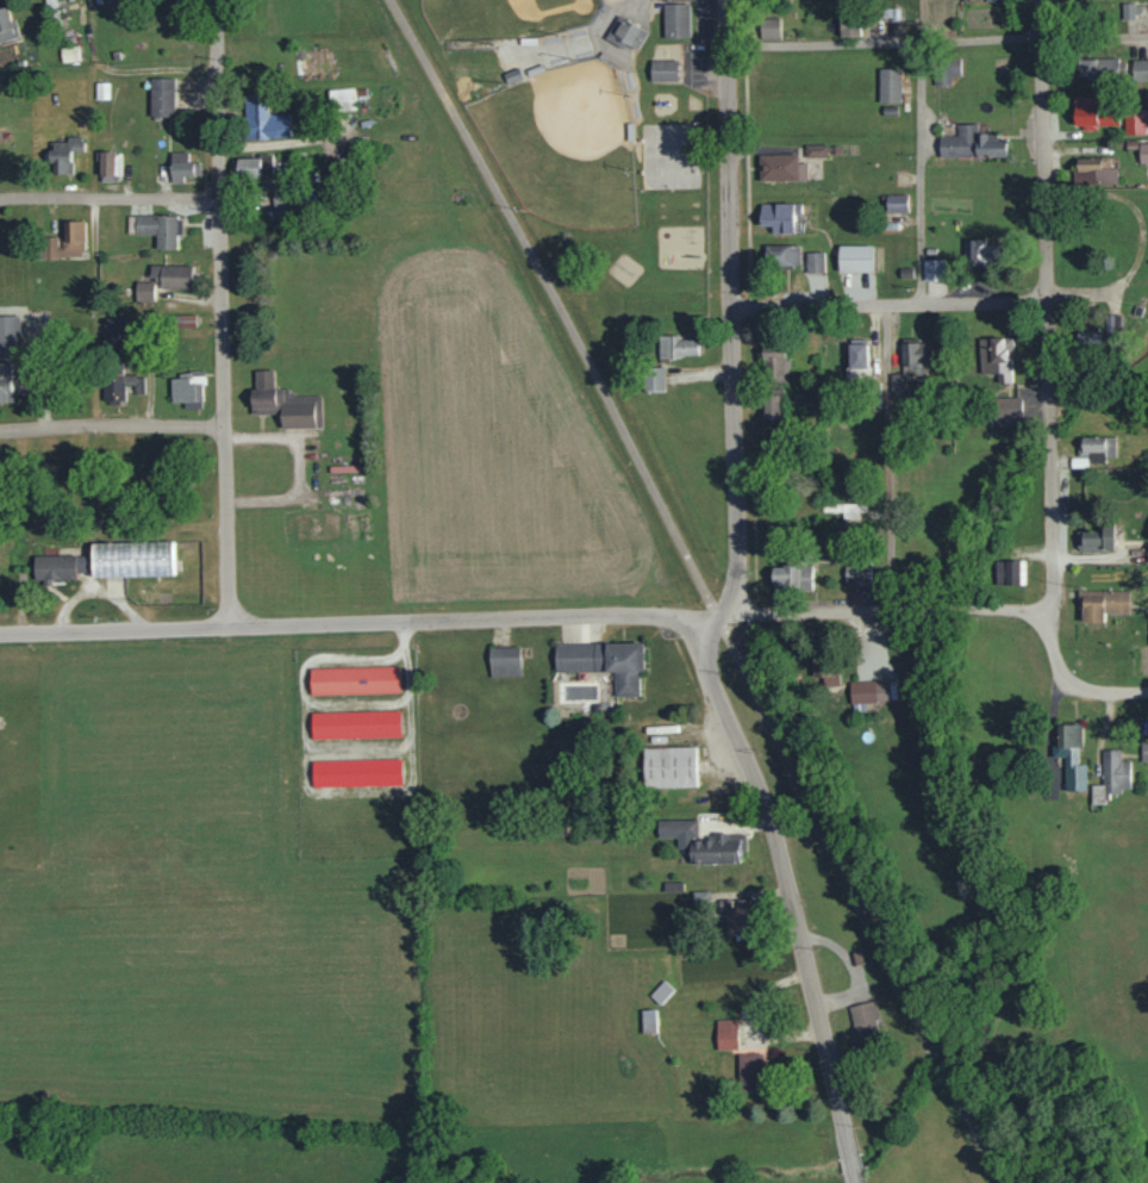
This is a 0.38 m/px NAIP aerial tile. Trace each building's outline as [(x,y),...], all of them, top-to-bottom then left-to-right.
[(662,1),(662,36),(688,36),(688,1),(662,1)] [(1141,16),(1141,3),(1121,4),(1122,17),(1141,16)] [(0,9),(0,41),(15,38),(9,7),(0,9)] [(620,12),(607,33),(634,50),(647,27),(620,12)] [(860,37),(859,14),(840,14),(841,38),(860,37)] [(780,18),(762,19),(763,38),(781,37),(780,18)] [(77,46),(60,47),(61,63),(78,62),(77,46)] [(1080,78),(1124,77),(1123,59),(1079,60),(1080,78)] [(653,60),(678,60),(678,82),(653,82),(653,60)] [(1133,60),(1133,81),(1147,81),(1147,60),(1133,60)] [(901,103),(902,69),(879,69),(879,103),(901,103)] [(150,79),(150,117),(175,117),(174,78),(150,79)] [(96,100),(108,100),(108,82),(95,83),(96,100)] [(355,88),(329,89),(330,111),(356,110),(355,88)] [(290,129),(289,113),(267,114),(265,93),(244,95),(246,141),(259,140),(259,131),(290,129)] [(1099,97),(1074,97),(1075,127),(1121,126),(1121,107),(1099,107),(1099,97)] [(1145,136),(1145,112),(1125,112),(1124,135),(1145,136)] [(976,124),(957,124),(957,136),(939,136),(940,157),(1007,156),(1007,135),(976,136),(976,124)] [(51,142),(51,175),(72,175),(72,152),(83,152),(82,136),(67,137),(67,142),(51,142)] [(1139,143),(1139,163),(1147,163),(1147,143),(1139,143)] [(806,157),(827,157),(827,144),(805,145),(806,157)] [(187,151),(170,152),(171,178),(199,177),(198,162),(187,163),(187,151)] [(120,152),(100,152),(99,181),(120,182),(120,152)] [(759,155),(760,181),(807,180),(807,163),(797,163),(797,154),(759,155)] [(272,157),(234,156),(234,178),(271,179),(272,157)] [(1117,184),(1116,157),(1077,159),(1078,185),(1117,184)] [(887,213),(908,213),(908,195),(887,195),(887,213)] [(761,203),(760,226),(772,227),(772,233),(794,234),(795,214),(801,214),(802,204),(761,203)] [(180,216),(135,215),(135,235),(156,236),(156,249),(179,249),(180,216)] [(61,222),(61,237),(43,238),(43,257),(84,256),(83,221),(61,222)] [(964,266),(1000,265),(999,244),(988,244),(988,240),(963,241),(964,266)] [(766,245),(765,266),(799,267),(800,245),(766,245)] [(873,245),(839,246),(839,273),(873,272),(873,245)] [(806,274),(825,273),(824,252),(806,252),(806,274)] [(924,281),(947,281),(946,260),(924,260),(924,281)] [(192,266),(150,264),(150,276),(161,277),(160,288),(191,290),(192,266)] [(135,301),(153,302),(154,282),(136,281),(135,301)] [(195,329),(195,315),(172,314),(172,328),(195,329)] [(19,359),(18,316),(0,316),(0,359),(19,359)] [(125,318),(105,318),(106,348),(125,348),(125,318)] [(1102,332),(1078,332),(1078,345),(1102,345),(1102,332)] [(659,358),(698,357),(697,339),(679,340),(679,336),(658,337),(659,358)] [(979,339),(980,374),(997,374),(998,385),(1011,384),(1010,352),(1013,352),(1012,337),(979,339)] [(891,391),(919,391),(919,366),(932,366),(932,341),(901,341),(902,374),(890,374),(891,391)] [(763,382),(786,383),(788,346),(765,345),(763,382)] [(868,379),(868,345),(849,345),(849,368),(845,368),(845,379),(868,379)] [(0,364),(0,403),(12,403),(11,363),(0,364)] [(321,427),(320,395),(288,396),(288,388),(273,389),(273,370),(252,371),(253,415),(281,414),(282,428),(321,427)] [(199,402),(199,386),(204,385),(203,373),(170,374),(171,403),(199,402)] [(144,375),(104,376),(104,402),(125,401),(125,386),(134,385),(134,394),(145,394),(144,375)] [(764,420),(779,421),(779,397),(765,397),(764,420)] [(996,397),(997,425),(1022,425),(1021,397),(996,397)] [(1115,437),(1077,438),(1078,455),(1089,455),(1089,462),(1105,462),(1105,458),(1116,457),(1115,437)] [(1071,468),(1088,467),(1087,456),(1070,457),(1071,468)] [(1077,532),(1077,552),(1115,551),(1115,522),(1097,523),(1097,531),(1077,532)] [(173,576),(172,542),(91,543),(92,578),(173,576)] [(89,554),(33,556),(34,580),(43,580),(43,581),(76,581),(76,573),(90,572),(89,554)] [(996,562),(997,586),(1026,584),(1024,561),(996,562)] [(773,567),(773,591),(813,591),(812,566),(773,567)] [(845,584),(871,584),(871,566),(845,566),(845,584)] [(1130,591),(1078,591),(1078,609),(1083,609),(1082,623),(1104,624),(1105,613),(1129,613),(1130,591)] [(639,696),(638,673),(644,673),(644,643),(554,645),(555,673),(614,672),(614,696),(639,696)] [(520,676),(519,647),(489,648),(490,677),(520,676)] [(823,677),(823,685),(839,686),(839,660),(812,659),(812,677),(823,677)] [(312,670),(397,667),(398,690),(313,693),(312,670)] [(889,702),(889,681),(850,682),(850,703),(889,702)] [(314,714),(399,712),(399,736),(314,737),(314,714)] [(1058,725),(1058,746),(1052,746),(1052,758),(1064,757),(1065,792),(1087,791),(1086,765),(1080,765),(1080,725),(1058,725)] [(697,785),(657,786),(644,787),(642,751),(695,748),(695,766),(697,773),(697,785)] [(1092,805),(1108,805),(1107,792),(1131,791),(1130,760),(1121,760),(1120,750),(1101,750),(1102,785),(1092,785),(1092,805)] [(316,761),(400,760),(400,784),(316,785),(316,761)] [(691,865),(744,864),(743,833),(710,834),(710,841),(698,841),(697,820),(657,820),(658,838),(677,838),(678,850),(690,850),(691,865)] [(726,935),(758,933),(757,907),(732,908),(731,899),(719,900),(719,909),(725,909),(726,935)] [(849,1006),(856,1038),(881,1032),(874,1000),(849,1006)] [(656,1008),(641,1009),(642,1033),(657,1032),(656,1008)] [(737,1019),(716,1019),(717,1049),(738,1048),(737,1019)] [(763,1052),(738,1052),(739,1092),(764,1091),(763,1052)]
